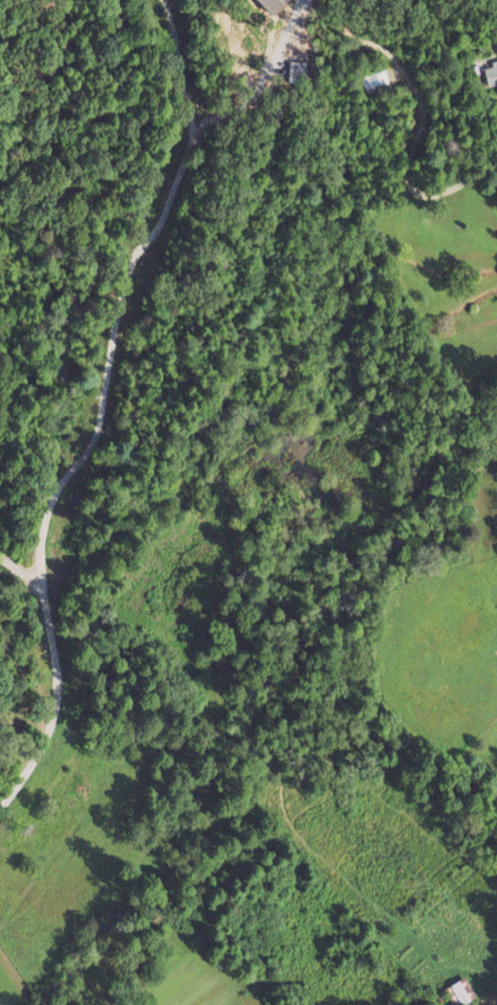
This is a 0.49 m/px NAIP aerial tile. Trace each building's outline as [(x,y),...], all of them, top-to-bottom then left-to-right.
[(496,86),(496,64),(482,67),(486,88),(496,86)] [(366,97),(389,88),(383,71),(360,79),(366,97)] [(451,1004),(463,1004),(475,997),(462,978),(442,991),(451,1004)]
